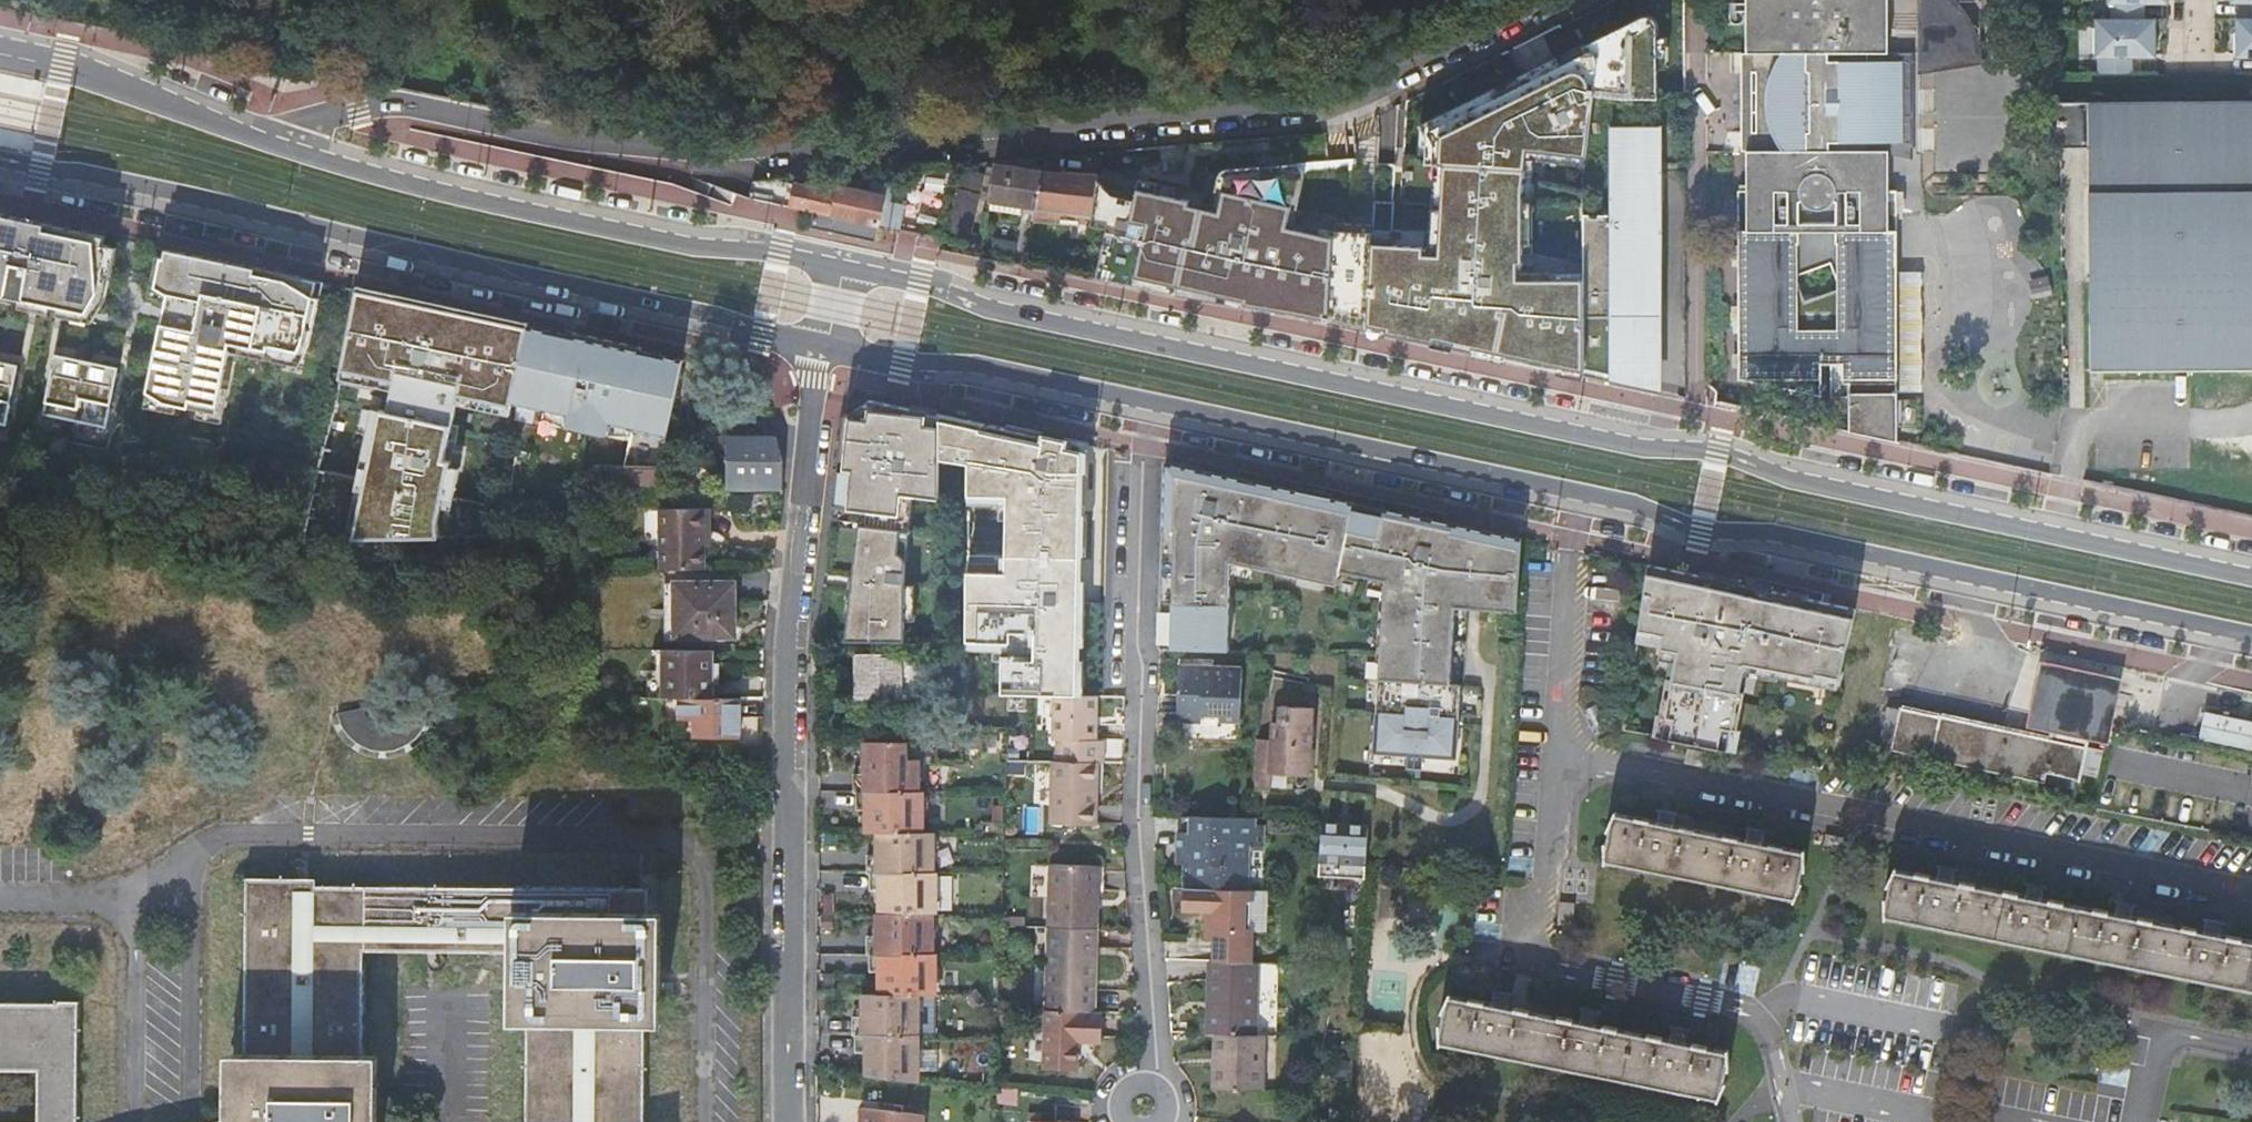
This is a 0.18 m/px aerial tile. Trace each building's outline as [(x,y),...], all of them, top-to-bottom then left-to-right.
[(1744,54),(1771,54),(1772,72),(1754,72),(1754,134),(1769,134),(1770,152),(1744,152),(1745,192),(1736,193),(1738,356),(1757,355),(1757,366),(1757,367),(1757,369),(1758,370),(1758,371),(1759,372),(1760,373),(1761,374),(1763,374),(1764,375),(1801,382),(1803,382),(1805,382),(1806,382),(1808,382),(1809,381),(1810,380),(1811,379),(1812,378),(1813,376),(1813,375),(1821,340),(1851,345),(1847,364),(1847,365),(1847,366),(1847,367),(1848,368),(1848,369),(1849,369),(1849,370),(1850,370),(1851,370),(1852,370),(1876,370),(1876,355),(1897,354),(1896,191),(1887,191),(1887,154),(1887,143),(1896,143),(1895,62),(1866,61),(1866,53),(1887,53),(1887,0),(1744,0),(1744,54)] [(1916,75),(1981,64),(1981,55),(1979,46),(1977,38),(1966,19),(1953,2),(1950,0),(1916,0),(1916,75)] [(2107,10),(2109,10),(2109,22),(2144,23),(2144,10),(2168,10),(2168,0),(2107,0),(2107,10)] [(2231,9),(2251,9),(2251,0),(2231,0),(2231,9)] [(1436,244),(1372,241),(1373,331),(1582,375),(1583,272),(1536,272),(1543,162),(1597,169),(1611,102),(1671,104),(1668,27),(1660,14),(1426,126),(1421,172),(1440,174),(1436,244)] [(2109,22),(2096,22),(2096,64),(2097,64),(2097,76),(2133,76),(2133,64),(2157,64),(2157,23),(2144,23),(2109,22)] [(2237,22),(2237,64),(2251,65),(2251,23),(2237,22)] [(1887,56),(1887,53),(1866,53),(1866,61),(1895,62),(1895,55),(1887,56)] [(1896,143),(1896,156),(1913,160),(1911,53),(1887,53),(1887,56),(1895,55),(1895,62),(1896,143)] [(1771,54),(1744,54),(1739,54),(1739,153),(1744,152),(1770,152),(1769,134),(1754,134),(1750,134),(1750,72),(1754,72),(1772,72),(1771,54)] [(2044,102),(2044,149),(2057,149),(2059,281),(2087,281),(2088,370),(2251,368),(2251,99),(2044,102)] [(1609,213),(1583,214),(1583,272),(1582,375),(1612,381),(1613,316),(1662,316),(1661,133),(1608,133),(1609,213)] [(1887,154),(1896,156),(1896,143),(1887,143),(1887,154)] [(1105,242),(1101,272),(1366,329),(1369,283),(1372,241),(1372,235),(1318,232),(1297,225),(1308,163),(1219,168),(1213,194),(1138,177),(1135,191),(1097,183),(1089,238),(1105,242)] [(1042,172),(991,164),(986,201),(1034,208),(1042,172)] [(1098,175),(1042,172),(1034,208),(1092,217),(1097,183),(1098,175)] [(963,173),(948,238),(970,243),(972,237),(966,235),(980,177),(963,173)] [(893,229),(901,231),(906,206),(891,203),(894,185),(871,181),(868,194),(839,188),(838,188),(837,194),(795,186),(796,177),(752,181),(749,199),(813,212),(879,226),(893,229)] [(875,243),(879,226),(813,212),(810,229),(875,243)] [(89,312),(101,292),(110,246),(104,245),(106,237),(0,214),(0,294),(89,312)] [(996,235),(994,250),(1017,255),(1019,240),(996,235)] [(241,355),(304,368),(324,283),(169,252),(167,258),(162,257),(152,300),(167,303),(150,395),(228,411),(241,355)] [(530,327),(360,288),(339,375),(388,386),(381,408),(369,405),(339,535),(426,536),(456,407),(508,419),(530,327)] [(1612,381),(1661,391),(1662,316),(1613,316),(1612,381)] [(547,330),(530,327),(518,381),(518,382),(517,386),(513,402),(548,410),(568,414),(566,426),(601,433),(611,434),(614,424),(634,428),(667,435),(680,381),(684,360),(547,330)] [(1898,393),(1897,354),(1876,355),(1876,370),(1852,370),(1851,370),(1850,370),(1849,370),(1849,369),(1848,369),(1848,368),(1847,367),(1847,366),(1847,365),(1847,364),(1851,345),(1821,340),(1813,375),(1813,376),(1812,378),(1811,379),(1810,380),(1809,381),(1808,382),(1806,382),(1805,382),(1803,382),(1801,382),(1764,375),(1763,374),(1761,374),(1760,373),(1759,372),(1758,371),(1758,370),(1757,369),(1757,367),(1757,366),(1757,355),(1738,356),(1738,381),(1819,397),(1819,364),(1830,364),(1830,374),(1840,375),(1840,385),(1847,385),(1847,394),(1898,393)] [(118,365),(53,352),(40,415),(103,429),(118,365)] [(5,424),(18,362),(0,359),(0,423),(5,424)] [(1847,394),(1847,431),(1867,435),(1867,430),(1898,430),(1898,423),(1898,400),(1898,393),(1847,394)] [(875,399),(850,415),(837,507),(866,510),(856,576),(848,642),(906,642),(906,620),(907,584),(907,561),(898,552),(907,493),(940,497),(940,463),(940,414),(875,399)] [(568,414),(548,410),(546,416),(566,426),(568,414)] [(1084,448),(940,414),(940,463),(964,467),(965,648),(997,650),(1000,689),(1073,690),(1084,448)] [(634,428),(614,424),(611,434),(633,434),(634,428)] [(1867,435),(1898,442),(1898,430),(1867,430),(1867,435)] [(727,488),(784,489),(784,460),(777,436),(728,436),(727,484),(727,488)] [(1200,465),(1172,459),(1171,463),(1200,469),(1200,465)] [(1230,573),(1230,572),(1230,562),(1251,566),(1323,582),(1324,574),(1338,577),(1340,571),(1370,578),(1386,581),(1386,583),(1385,590),(1385,591),(1382,635),(1382,636),(1386,637),(1384,662),(1380,662),(1380,663),(1379,679),(1374,753),(1409,755),(1408,768),(1417,769),(1418,756),(1456,759),(1461,685),(1450,684),(1455,607),(1456,599),(1481,601),(1481,609),(1517,612),(1522,539),(1475,529),(1453,524),(1452,530),(1427,524),(1428,519),(1420,517),(1384,509),(1383,516),(1353,509),(1354,503),(1330,497),(1298,490),(1273,485),(1200,469),(1171,463),(1166,462),(1160,648),(1228,651),(1230,573)] [(661,467),(609,466),(608,487),(663,488),(664,467),(661,467)] [(1331,493),(1299,486),(1298,490),(1330,497),(1331,493)] [(1384,509),(1354,503),(1353,509),(1383,516),(1384,509)] [(667,508),(666,569),(708,569),(708,544),(709,531),(714,531),(714,508),(667,508)] [(1453,524),(1428,519),(1427,524),(1452,530),(1453,524)] [(1230,562),(1230,572),(1249,576),(1251,566),(1230,562)] [(1728,750),(1743,683),(1838,701),(1856,609),(1709,578),(1649,566),(1637,644),(1676,652),(1658,737),(1728,750)] [(1338,577),(1324,574),(1323,582),(1336,584),(1338,577)] [(1386,581),(1370,578),(1368,587),(1385,591),(1385,590),(1386,583),(1386,581)] [(709,640),(709,636),(675,636),(675,583),(665,583),(664,640),(709,640)] [(675,636),(709,636),(735,636),(735,583),(675,583),(675,636)] [(917,584),(907,584),(906,620),(917,620),(917,584)] [(1481,601),(1456,599),(1455,607),(1481,609),(1481,601)] [(1382,635),(1379,635),(1377,662),(1380,663),(1380,662),(1384,662),(1386,637),(1382,636),(1382,635)] [(715,650),(663,650),(662,698),(665,698),(679,698),(701,698),(713,698),(715,650)] [(861,655),(860,697),(924,696),(925,655),(902,655),(861,655)] [(1220,711),(1219,716),(1241,717),(1243,666),(1216,665),(1204,664),(1180,662),(1179,692),(1179,707),(1178,716),(1201,718),(1202,710),(1220,711)] [(2110,748),(2123,682),(2042,665),(2029,731),(2054,736),(2090,744),(2110,748)] [(1096,695),(1054,694),(1053,737),(1060,737),(1059,760),(1098,761),(1102,761),(1102,738),(1095,738),(1096,695)] [(701,698),(679,698),(679,720),(694,720),(694,736),(733,737),(732,717),(741,717),(741,699),(713,698),(701,698)] [(424,703),(344,705),(346,745),(425,742),(424,703)] [(1274,739),(1258,739),(1255,789),(1272,790),(1274,773),(1310,775),(1314,707),(1283,705),(1282,710),(1276,710),(1274,739)] [(2090,744),(2054,736),(2053,741),(2043,739),(1943,718),(1943,716),(1940,716),(1939,719),(1905,712),(1902,726),(1890,724),(1884,751),(2046,784),(2047,781),(2046,781),(2048,773),(2081,779),(2080,781),(2083,782),(2090,744)] [(2204,712),(2198,738),(2251,749),(2251,748),(2251,722),(2204,712)] [(741,737),(741,717),(732,717),(733,737),(741,737)] [(941,991),(939,829),(906,829),(905,818),(928,818),(928,789),(924,789),(924,755),(911,755),(911,737),(864,737),(865,828),(877,828),(879,986),(863,986),(864,1078),(924,1077),(923,991),(941,991)] [(1705,753),(1687,749),(1685,764),(1703,768),(1705,753)] [(1059,760),(1052,759),(1050,821),(1096,823),(1098,761),(1059,760)] [(1657,822),(1673,825),(1675,812),(1660,809),(1657,822)] [(1259,823),(1259,816),(1253,816),(1183,812),(1183,828),(1177,828),(1176,860),(1184,861),(1183,884),(1186,884),(1247,888),(1250,844),(1253,844),(1268,845),(1269,824),(1259,823)] [(1761,843),(1745,840),(1673,825),(1657,822),(1619,814),(1611,862),(1791,898),(1800,851),(1761,843)] [(1371,825),(1324,822),(1321,875),(1367,878),(1371,825)] [(1747,828),(1745,840),(1761,843),(1763,831),(1747,828)] [(1050,923),(1098,924),(1099,861),(1052,860),(1050,923)] [(1941,866),(1938,878),(1954,881),(1957,869),(1941,866)] [(2221,934),(2204,931),(2132,917),(2115,913),(2042,899),(2026,896),(1954,881),(1938,878),(1901,871),(1890,918),(2251,990),(2251,941),(2221,934)] [(647,997),(643,997),(642,938),(648,938),(648,887),(316,884),(316,879),(244,877),(240,1080),(246,1081),(246,1117),(245,1121),(363,1121),(366,954),(533,955),(531,997),(525,998),(525,1121),(646,1121),(647,997)] [(2028,883),(2026,896),(2042,899),(2043,886),(2028,883)] [(1249,960),(1254,888),(1251,888),(1247,888),(1186,884),(1185,905),(1206,906),(1206,915),(1210,914),(1209,934),(1217,935),(1216,958),(1249,960)] [(1574,903),(1560,902),(1558,925),(1573,926),(1574,903)] [(2118,902),(2115,913),(2132,917),(2135,905),(2118,902)] [(2204,931),(2221,934),(2222,922),(2207,919),(2204,931)] [(1049,1007),(1096,1008),(1098,924),(1050,923),(1049,1007)] [(1257,1033),(1258,961),(1249,960),(1216,958),(1211,958),(1210,994),(1214,995),(1213,1031),(1217,1031),(1239,1032),(1257,1033)] [(1574,1069),(1581,1021),(1576,1021),(1509,1007),(1511,995),(1495,991),(1493,1003),(1456,996),(1446,1043),(1569,1068),(1574,1069)] [(79,999),(0,999),(0,1121),(77,1121),(79,999)] [(1096,1011),(1096,1008),(1049,1007),(1047,1064),(1080,1065),(1081,1038),(1103,1039),(1104,1011),(1096,1011)] [(1582,1008),(1581,1021),(1595,1024),(1598,1011),(1582,1008)] [(1581,1021),(1574,1069),(1713,1098),(1723,1050),(1685,1042),(1669,1039),(1595,1024),(1581,1021)] [(1669,1039),(1685,1042),(1687,1030),(1671,1027),(1669,1039)] [(1239,1032),(1217,1031),(1216,1050),(1215,1086),(1220,1087),(1236,1088),(1239,1032)] [(1265,1089),(1266,1034),(1257,1033),(1239,1032),(1236,1088),(1265,1089)] [(1016,1092),(999,1089),(999,1096),(1015,1099),(1016,1092)] [(906,1112),(918,1113),(919,1106),(907,1104),(906,1112)] [(863,1121),(926,1121),(927,1114),(918,1113),(906,1112),(865,1107),(863,1121)]
